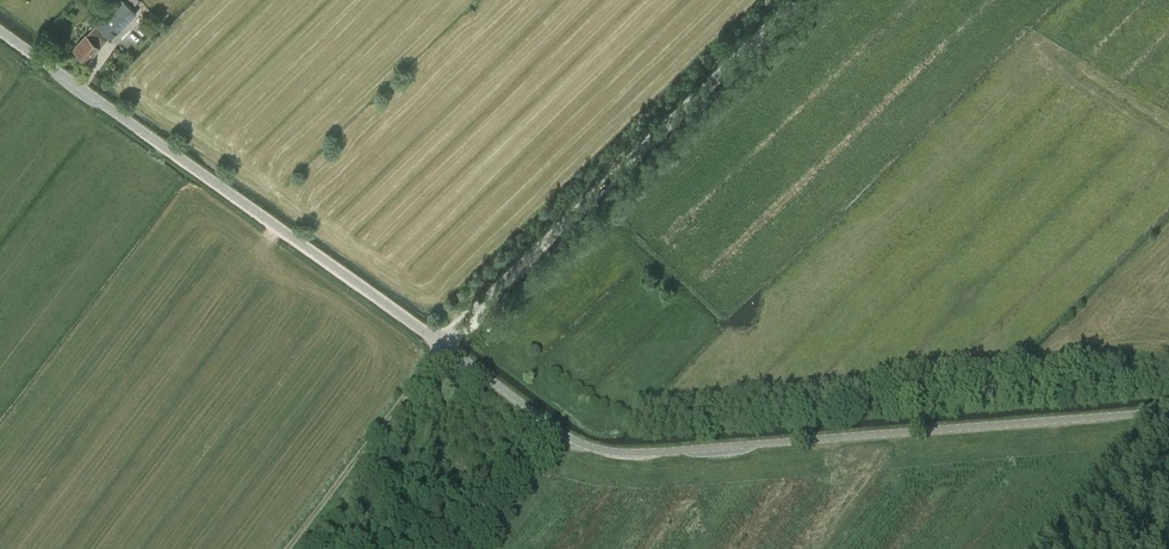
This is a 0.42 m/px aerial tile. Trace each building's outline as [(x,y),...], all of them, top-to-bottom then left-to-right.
[(109,37),(110,38),(136,11),(124,0),(108,0),(90,19),(95,24),(85,35),(72,48),(86,62),(100,48),(99,47),(109,37)] [(493,324),(499,318),(494,313),(488,319),(493,324)]
